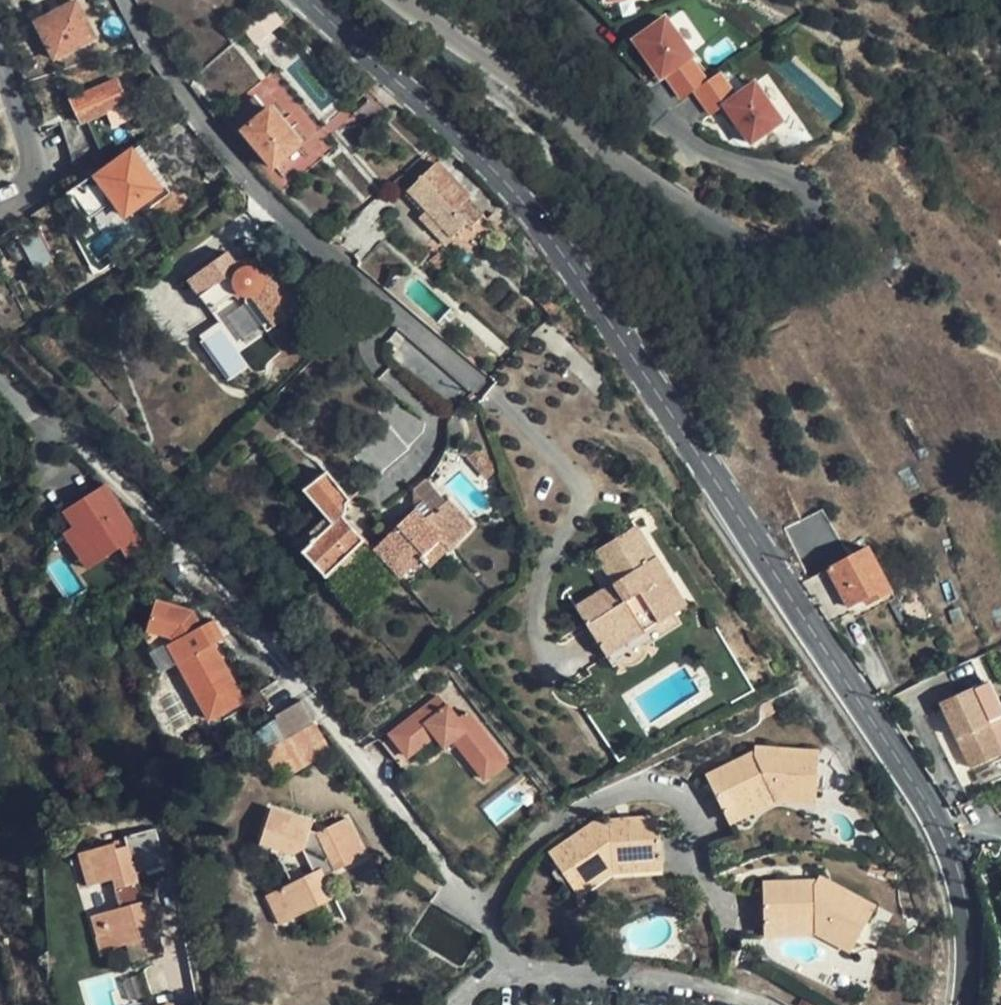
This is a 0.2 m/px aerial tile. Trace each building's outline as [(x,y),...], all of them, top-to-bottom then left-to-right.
[(97,37),(78,1),(37,22),(57,59),(97,37)] [(665,18),(634,40),(648,60),(658,75),(661,78),(664,76),(682,100),(694,90),(705,83),(688,58),(691,56),(665,18)] [(658,75),(648,60),(643,63),(653,78),(658,75)] [(734,98),(717,74),(705,83),(694,90),(711,115),(723,106),(725,109),(737,125),(750,144),(781,122),(754,84),(734,98)] [(127,102),(119,80),(72,101),(78,112),(61,120),(71,156),(76,186),(96,172),(109,164),(86,119),(127,102)] [(370,129),(388,112),(369,89),(361,95),(366,101),(356,113),(370,129)] [(299,144),(268,108),(266,110),(255,97),(233,115),(241,126),(238,129),(272,169),(299,144)] [(737,125),(725,109),(720,113),(731,128),(737,125)] [(76,186),(74,187),(68,194),(72,201),(77,198),(91,218),(113,201),(126,216),(159,190),(131,152),(98,176),(96,172),(76,186)] [(435,163),(406,190),(426,210),(418,218),(434,234),(442,226),(452,236),(467,223),(473,227),(485,214),(435,163)] [(426,210),(406,190),(399,197),(418,218),(426,210)] [(444,245),(452,236),(442,226),(434,234),(444,245)] [(425,257),(433,249),(427,242),(418,250),(425,257)] [(219,258),(182,288),(207,320),(231,300),(240,304),(239,308),(264,340),(295,314),(262,272),(256,280),(251,274),(243,274),(237,274),(233,276),(228,269),(219,258)] [(234,266),(228,269),(233,276),(237,274),(243,274),(251,274),(256,280),(262,272),(257,269),(252,266),(246,264),(240,264),(234,266)] [(420,432),(392,400),(373,415),(379,424),(359,440),(361,444),(347,457),(369,480),(418,441),(420,435),(420,432)] [(470,443),(485,437),(481,427),(467,433),(470,443)] [(303,554),(327,578),(364,540),(341,517),(343,508),(343,504),(347,498),(328,471),(302,490),(327,516),(310,534),(316,541),(303,554)] [(421,499),(375,546),(372,550),(397,582),(437,540),(463,518),(447,501),(444,504),(424,479),(412,490),(421,499)] [(120,512),(99,482),(60,509),(70,524),(61,531),(73,548),(85,566),(117,545),(124,554),(142,544),(122,515),(120,512)] [(787,524),(808,572),(848,554),(827,506),(787,524)] [(573,607),(597,648),(634,627),(640,637),(683,612),(635,527),(592,551),(612,585),(573,607)] [(890,590),(865,546),(803,581),(830,624),(851,613),(848,607),(862,599),(865,605),(890,590)] [(155,599),(145,629),(170,636),(173,642),(167,644),(176,662),(207,717),(242,698),(213,644),(217,641),(206,621),(199,625),(190,610),(155,599)] [(212,617),(206,621),(217,641),(223,638),(212,617)] [(634,627),(597,648),(603,660),(640,637),(634,627)] [(170,636),(145,629),(142,636),(161,670),(176,662),(167,644),(173,642),(170,636)] [(258,690),(277,713),(295,703),(276,677),(258,690)] [(1000,763),(1000,757),(989,730),(1000,726),(1000,725),(986,690),(944,707),(974,775),(1000,763)] [(440,691),(391,730),(408,752),(434,732),(443,742),(452,735),(472,762),(478,756),(489,770),(506,756),(465,706),(457,713),(440,691)] [(276,716),(287,736),(312,721),(301,699),(295,703),(277,713),(275,714),(276,716)] [(263,746),(286,739),(288,738),(287,736),(276,716),(255,731),(263,746)] [(1000,757),(1000,726),(989,730),(1000,757)] [(408,752),(391,730),(380,737),(398,760),(408,752)] [(266,751),(286,739),(263,746),(266,751)] [(706,781),(710,789),(714,797),(726,822),(770,799),(810,803),(814,755),(750,751),(750,758),(706,781)] [(482,775),(489,770),(478,756),(472,762),(482,775)] [(360,855),(342,816),(310,831),(306,824),(309,814),(268,804),(260,837),(293,846),(301,842),(311,867),(261,891),(275,921),(331,894),(322,875),(360,855)] [(120,899),(104,903),(107,916),(92,920),(99,945),(155,930),(144,894),(141,894),(133,865),(164,858),(156,821),(125,829),(128,838),(117,841),(115,835),(79,843),(88,876),(113,870),(120,899)] [(607,872),(660,867),(655,831),(653,821),(605,825),(602,822),(547,857),(572,894),(607,872)] [(893,884),(879,877),(875,883),(889,890),(893,884)] [(759,889),(759,896),(761,937),(812,936),(847,953),(870,916),(815,882),(812,887),(759,889)] [(107,916),(104,903),(90,906),(92,920),(107,916)]
